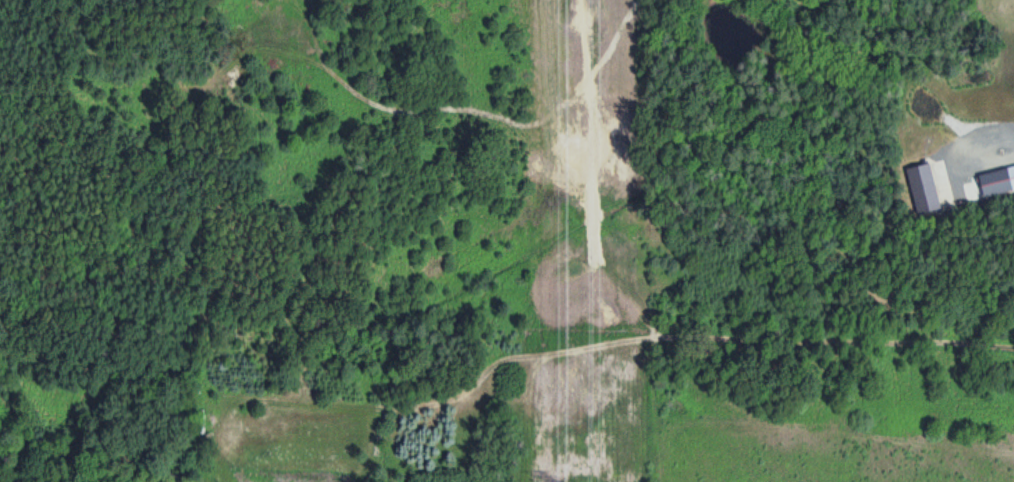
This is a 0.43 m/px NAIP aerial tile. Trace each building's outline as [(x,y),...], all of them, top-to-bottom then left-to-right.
[(914,215),(936,211),(926,164),(904,168),(914,215)] [(1013,190),(1013,166),(974,175),(980,199),(1013,190)]
